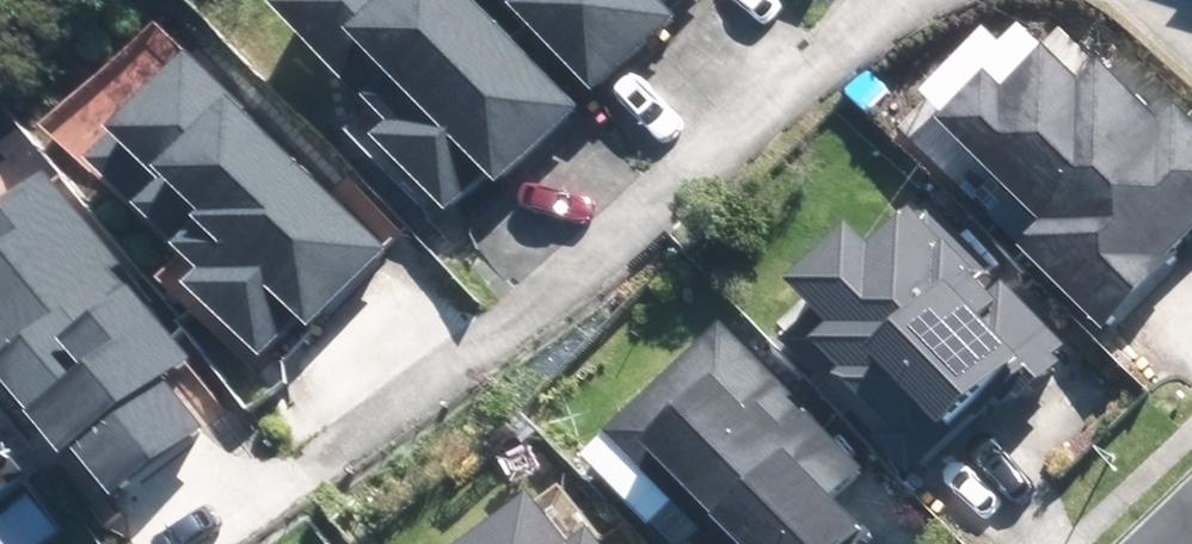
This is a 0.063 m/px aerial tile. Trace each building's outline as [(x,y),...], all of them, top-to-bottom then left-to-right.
[(483,0),(314,0),(303,10),(415,133),(404,143),(458,202),(497,166),(509,179),(584,111),(483,0)] [(544,19),(606,86),(678,19),(662,1),(663,0),(565,0),(544,19)] [(1191,220),(1191,147),(1117,74),(1094,98),(1065,70),(991,146),(1071,223),(1048,245),(1109,304),(1191,220)] [(320,323),(393,250),(214,71),(144,140),(190,186),(165,211),(230,276),(211,294),(271,354),(311,314),(320,323)] [(61,186),(0,231),(0,264),(5,271),(0,274),(0,348),(83,458),(98,447),(129,489),(205,432),(169,384),(195,364),(61,186)] [(1053,355),(924,225),(807,339),(937,470),(1053,355)] [(734,343),(634,441),(736,543),(867,543),(873,537),(836,500),(863,473),(734,343)] [(18,476),(0,452),(0,490),(18,476)] [(555,513),(515,543),(580,543),(555,513)]
